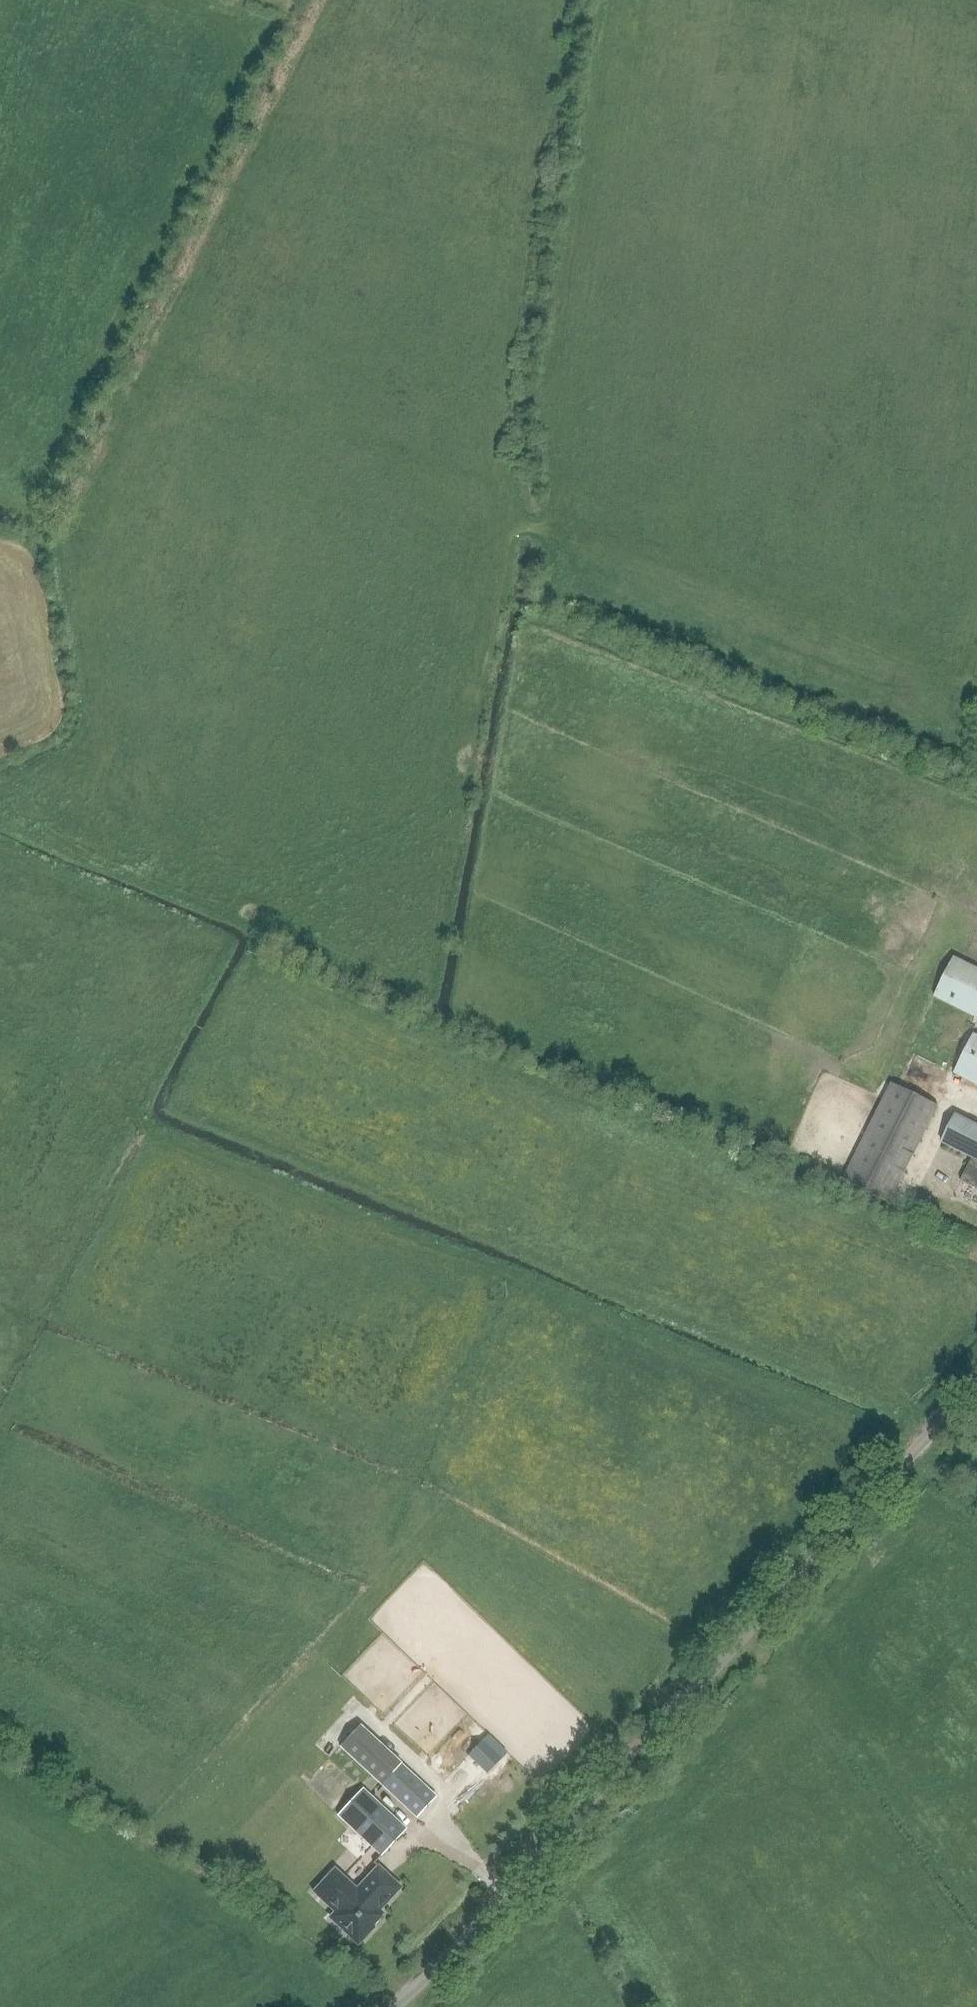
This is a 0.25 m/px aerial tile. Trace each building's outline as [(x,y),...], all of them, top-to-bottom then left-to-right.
[(953,957),(933,998),(976,1019),(976,969),(953,957)] [(976,1085),(976,1036),(973,1035),(954,1074),(976,1085)] [(890,1083),(842,1180),(890,1204),(938,1107),(890,1083)] [(976,1190),(976,1125),(955,1114),(940,1145),(971,1160),(960,1182),(976,1190)] [(380,1784),(399,1764),(358,1726),(339,1746),(380,1784)] [(501,1759),(482,1740),(466,1756),(486,1775),(501,1759)] [(416,1818),(435,1797),(400,1764),(380,1785),(416,1818)] [(380,1856),(405,1829),(361,1788),(336,1815),(380,1856)] [(367,1923),(400,1887),(377,1866),(355,1889),(334,1869),(312,1892),(337,1915),(331,1921),(357,1945),(373,1928),(367,1923)]
